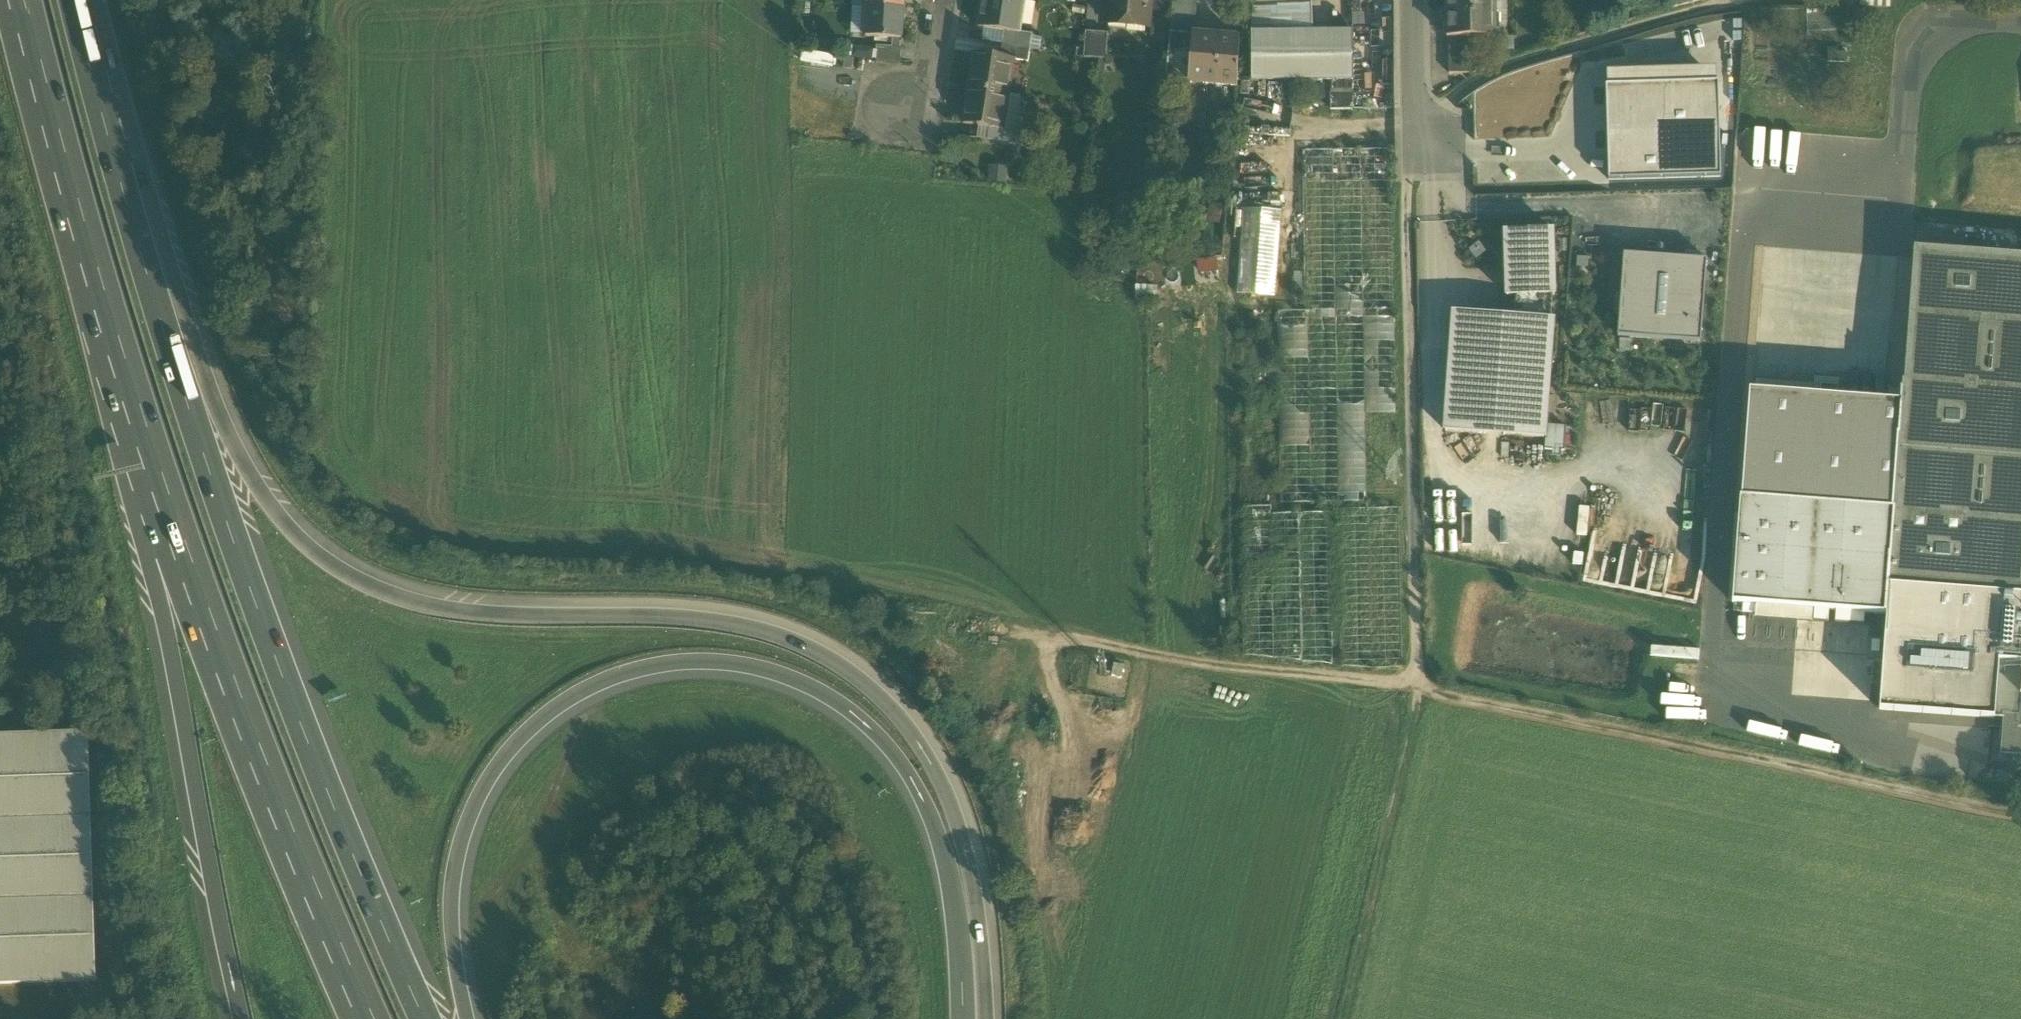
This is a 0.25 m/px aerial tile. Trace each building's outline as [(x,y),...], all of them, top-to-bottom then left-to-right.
[(868,7),(902,10),(903,0),(869,0),(868,7)] [(978,27),(1004,32),(1016,33),(1016,32),(1021,0),(983,0),(978,27)] [(1107,20),(1113,21),(1114,16),(1127,17),(1127,23),(1148,25),(1151,0),(1109,0),(1107,20)] [(1170,31),(1194,33),(1197,0),(1173,0),(1170,31)] [(1252,30),(1313,30),(1313,0),(1252,0),(1252,30)] [(1447,37),(1472,37),(1495,37),(1494,0),(1447,0),(1447,37)] [(1808,6),(1809,31),(1849,29),(1848,4),(1808,6)] [(902,10),(868,7),(866,37),(901,39),(902,10)] [(1313,30),(1252,30),(1253,79),(1353,79),(1353,31),(1313,30)] [(1194,33),(1170,31),(1166,78),(1189,80),(1194,33)] [(1032,34),(1016,32),(1016,33),(1004,32),(1002,45),(1030,49),(1032,34)] [(1108,34),(1086,32),(1084,58),(1106,59),(1108,34)] [(1240,37),(1194,33),(1189,80),(1237,84),(1240,37)] [(1472,37),(1449,37),(1450,72),(1472,72),(1472,37)] [(1030,49),(1002,45),(1001,57),(1013,59),(1028,61),(1030,49)] [(900,48),(878,47),(877,61),(899,64),(900,48)] [(1001,57),(974,53),(969,88),(1008,94),(1013,59),(1001,57)] [(1609,181),(1720,178),(1717,84),(1606,87),(1609,181)] [(1008,94),(969,88),(963,124),(1002,130),(1008,94)] [(1276,299),(1283,215),(1243,212),(1236,295),(1276,299)] [(1552,230),(1505,232),(1507,296),(1554,295),(1552,230)] [(1914,248),(1902,402),(1894,510),(1888,586),(2020,596),(2020,256),(1914,248)] [(1701,345),(1707,263),(1626,257),(1620,340),(1701,345)] [(1552,320),(1454,312),(1445,432),(1544,439),(1552,320)] [(1750,391),(1742,498),(1894,510),(1902,402),(1837,397),(1838,387),(1820,386),(1820,396),(1750,391)] [(1566,427),(1547,426),(1545,450),(1564,451),(1566,427)] [(1368,433),(1343,433),(1342,472),(1347,472),(1346,480),(1367,480),(1368,433)] [(1894,510),(1742,498),(1740,498),(1732,604),(1756,606),(1812,610),(1886,615),(1888,586),(1894,510)] [(1888,586),(1886,615),(1879,711),(1994,720),(1995,715),(2003,716),(2018,717),(2020,682),(2020,596),(1888,586)] [(1812,610),(1756,606),(1755,618),(1812,622),(1812,610)] [(1109,667),(1100,666),(1098,675),(1107,676),(1109,667)] [(2017,730),(2018,717),(2003,716),(2000,754),(2020,756),(2020,731),(2017,730)] [(0,739),(0,984),(96,981),(88,737),(0,739)]
